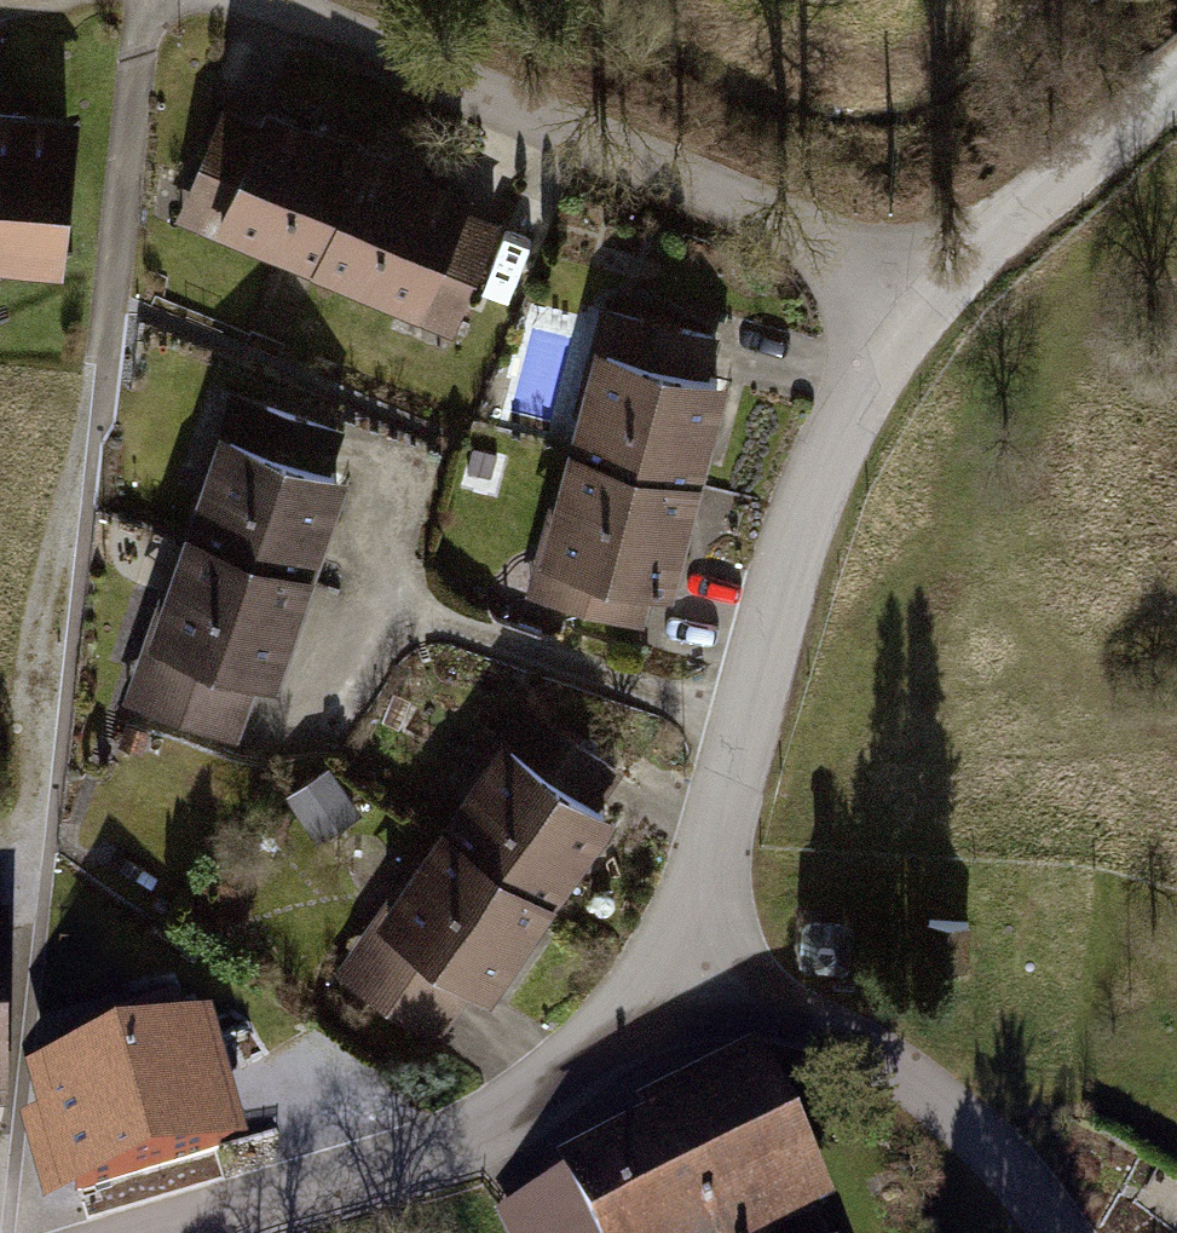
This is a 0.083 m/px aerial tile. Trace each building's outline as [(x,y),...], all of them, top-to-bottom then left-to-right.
[(226,117),(184,222),(312,273),(360,152),(268,115),(262,132),(226,117)] [(64,271),(77,133),(0,126),(0,265),(64,271)] [(463,194),(360,152),(312,273),(450,329),(492,225),(456,210),(463,194)] [(597,339),(569,449),(691,480),(719,373),(702,369),(713,328),(627,306),(617,344),(597,339)] [(216,424),(181,531),(301,571),(336,466),(320,461),(333,422),(249,394),(236,431),(216,424)] [(691,480),(569,449),(543,550),(559,554),(548,598),(638,621),(649,578),(665,582),(691,480)] [(301,571),(181,531),(126,699),(231,733),(252,666),(268,671),(301,571)] [(498,733),(436,828),(540,898),(603,805),(589,796),(612,761),(537,712),(516,745),(498,733)] [(326,764),(286,793),(318,837),(358,808),(326,764)] [(540,898),(436,828),(376,917),(389,926),(352,980),(429,1032),(470,972),(484,982),(540,898)] [(196,1028),(42,1073),(75,1185),(230,1139),(196,1028)] [(502,1212),(513,1232),(731,1232),(817,1191),(761,1076),(568,1170),(572,1178),(502,1212)]
